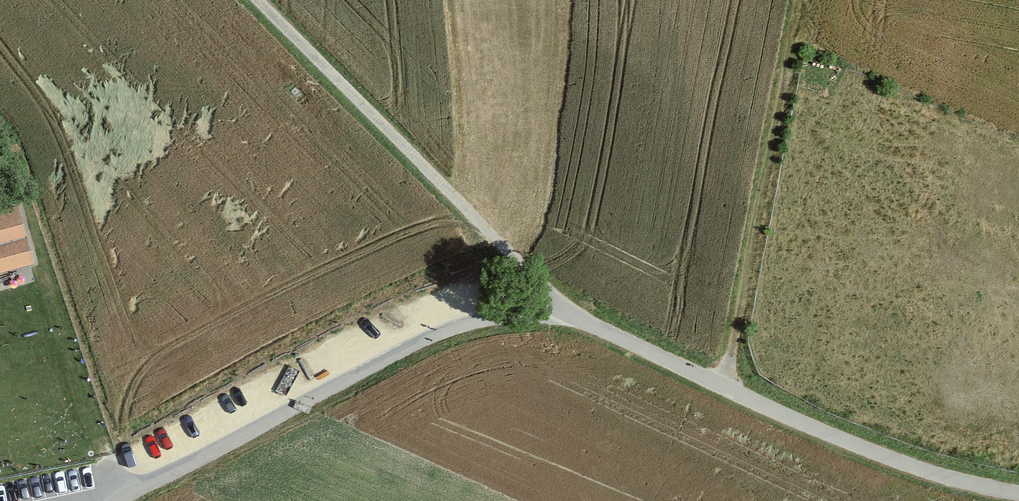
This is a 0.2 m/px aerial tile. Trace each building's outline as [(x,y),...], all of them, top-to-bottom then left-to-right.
[(21,205),(0,211),(0,273),(37,262),(21,205)]
